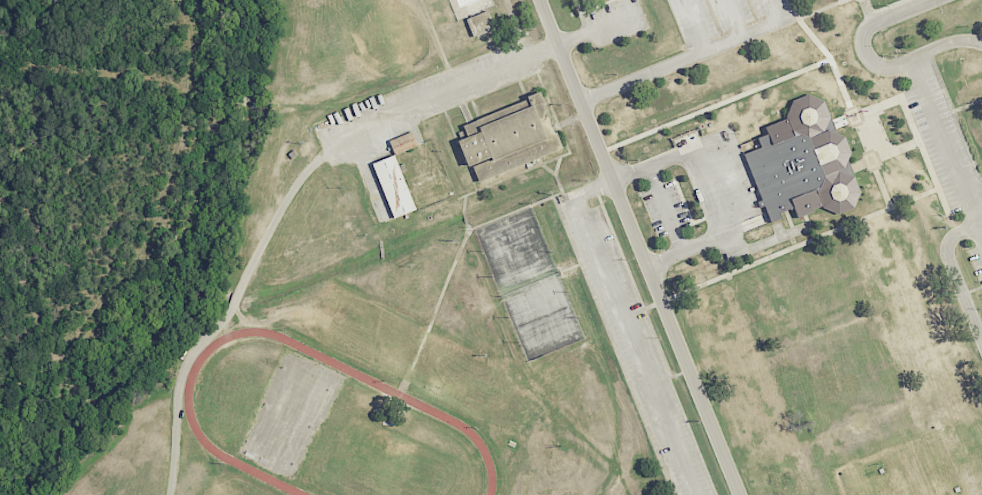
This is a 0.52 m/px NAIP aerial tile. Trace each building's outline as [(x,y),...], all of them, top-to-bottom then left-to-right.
[(475,36),(495,29),(488,11),(468,18),(475,36)] [(478,181),(561,150),(540,92),(527,96),(531,107),(479,126),(477,121),(463,126),(467,137),(458,141),(468,167),(473,166),(478,181)] [(770,222),(743,154),(761,147),(757,138),(767,134),(765,127),(787,118),(786,115),(793,100),(809,94),(824,100),(833,124),(837,133),(844,136),(851,153),(848,160),(851,169),(861,192),(854,207),(838,214),(823,208),(806,214),(798,217),(794,207),(786,210),(780,213),(782,218),(770,222)] [(418,147),(413,132),(389,140),(394,154),(418,147)] [(373,163),(393,218),(415,210),(395,155),(373,163)]
